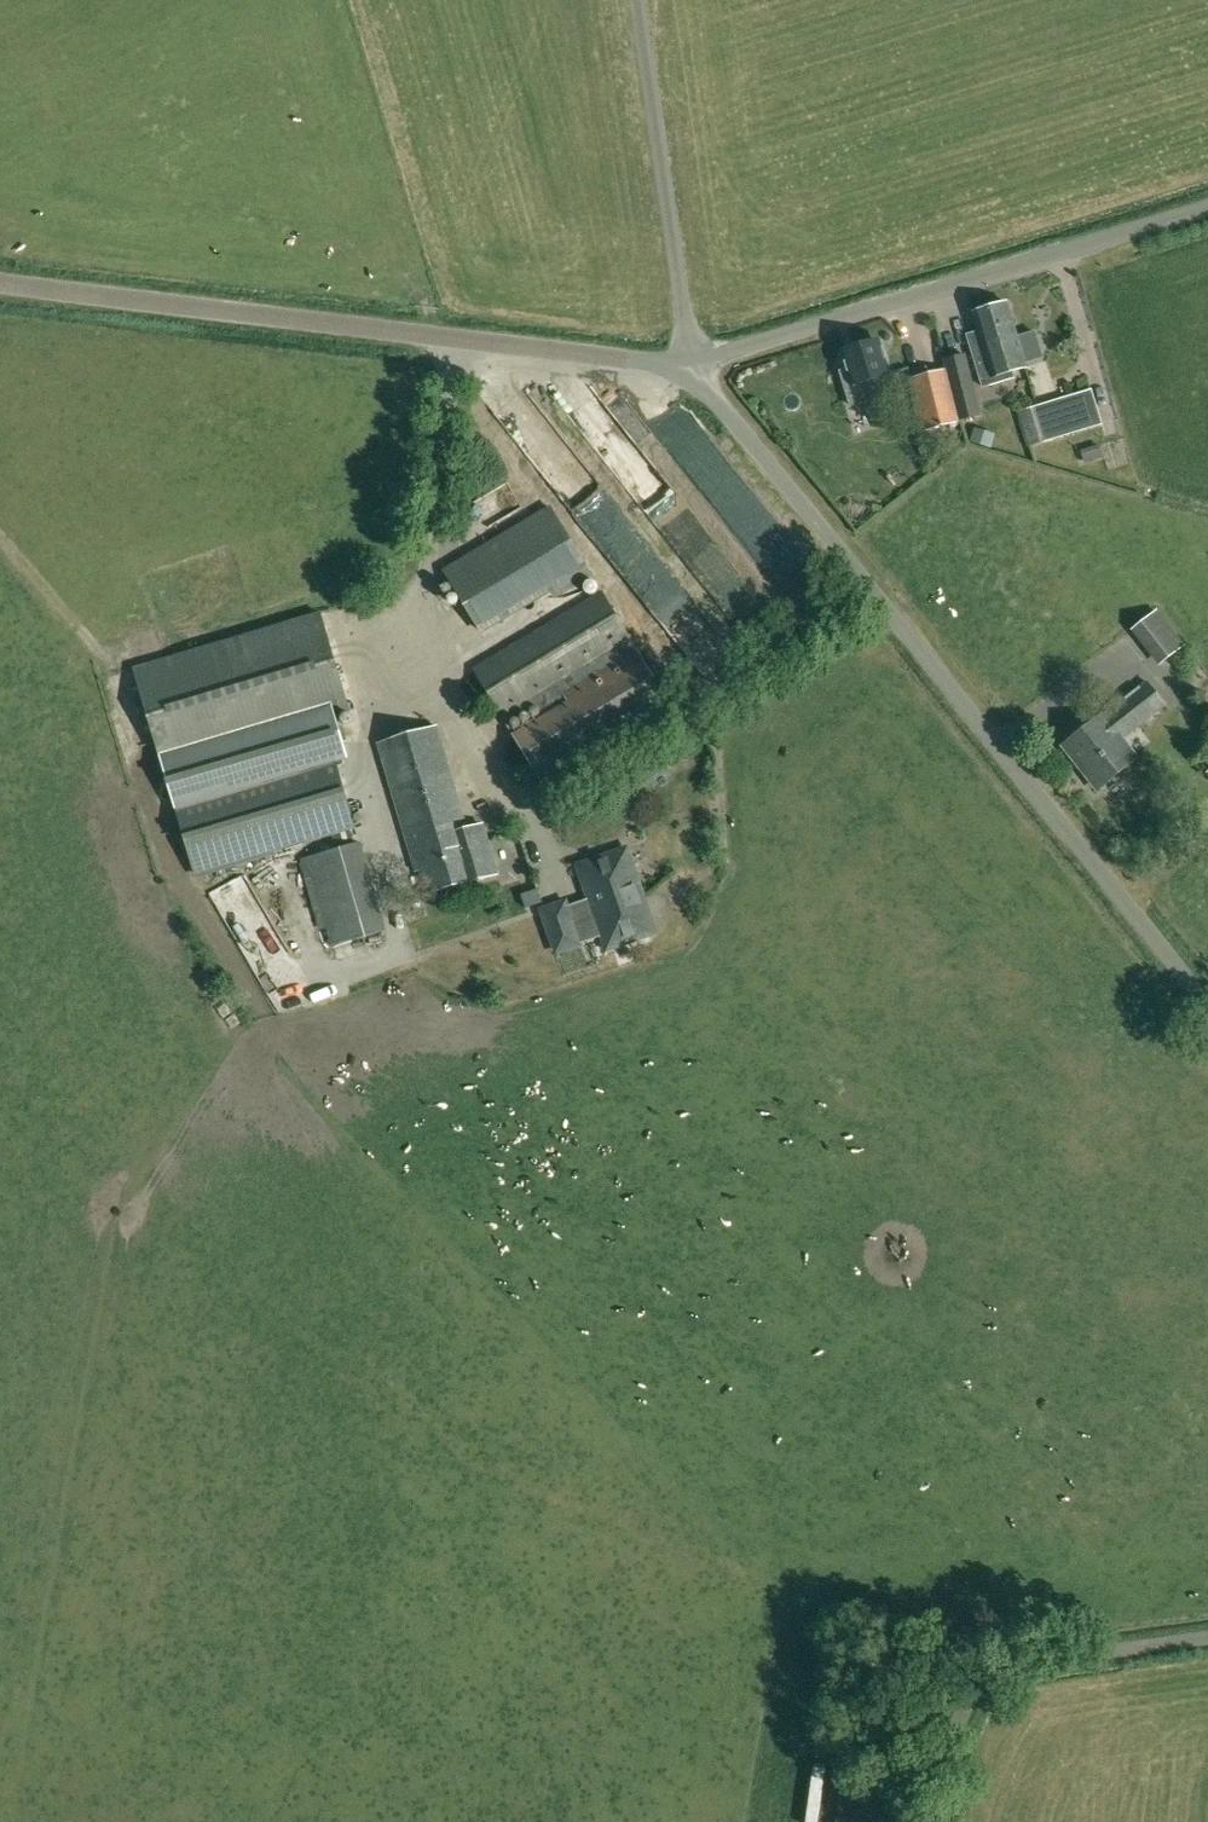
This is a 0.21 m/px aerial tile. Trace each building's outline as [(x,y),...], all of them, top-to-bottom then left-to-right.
[(1007,302),(974,312),(979,330),(983,345),(998,342),(999,351),(1008,349),(1014,371),(1027,367),(1007,302)] [(967,334),(983,386),(1014,377),(1012,371),(1014,371),(1008,349),(999,351),(998,342),(983,345),(979,330),(967,334)] [(889,374),(878,340),(844,351),(850,370),(842,373),(853,406),(872,400),(866,381),(889,374)] [(943,359),(945,369),(959,423),(961,422),(961,420),(983,414),(967,353),(943,359)] [(909,378),(922,430),(922,432),(959,423),(945,369),(909,378)] [(519,436),(554,416),(536,385),(501,405),(519,436)] [(1092,388),(1039,404),(1038,405),(1049,440),(1104,424),(1092,388)] [(1038,405),(1018,411),(1029,446),(1049,440),(1038,405)] [(487,632),(580,587),(568,563),(559,567),(554,557),(470,597),(487,632)] [(542,783),(670,706),(602,592),(474,669),(542,783)] [(320,613),(134,667),(160,756),(332,706),(335,715),(349,711),(320,613)] [(1064,746),(1099,789),(1138,758),(1123,738),(1156,713),(1138,690),(1105,716),(1104,715),(1064,746)] [(332,706),(160,756),(176,812),(336,765),(348,762),(335,715),(332,706)] [(437,727),(378,744),(408,846),(467,829),(437,727)] [(176,812),(194,873),(354,827),(336,765),(176,812)] [(467,829),(408,846),(415,872),(420,871),(427,895),(496,875),(481,825),(467,829)] [(332,946),(386,930),(362,841),(305,856),(332,946)] [(596,917),(574,925),(566,902),(543,910),(557,952),(603,936),(608,949),(650,935),(639,903),(645,901),(627,848),(578,865),(596,917)] [(250,933),(284,1016),(314,1003),(262,879),(223,895),(240,937),(250,933)] [(526,907),(542,901),(537,888),(521,894),(526,907)] [(894,1802),(896,1790),(883,1789),(884,1787),(871,1785),(871,1782),(842,1778),(836,1821),(917,1821),(919,1801),(902,1799),(901,1803),(894,1802)]
